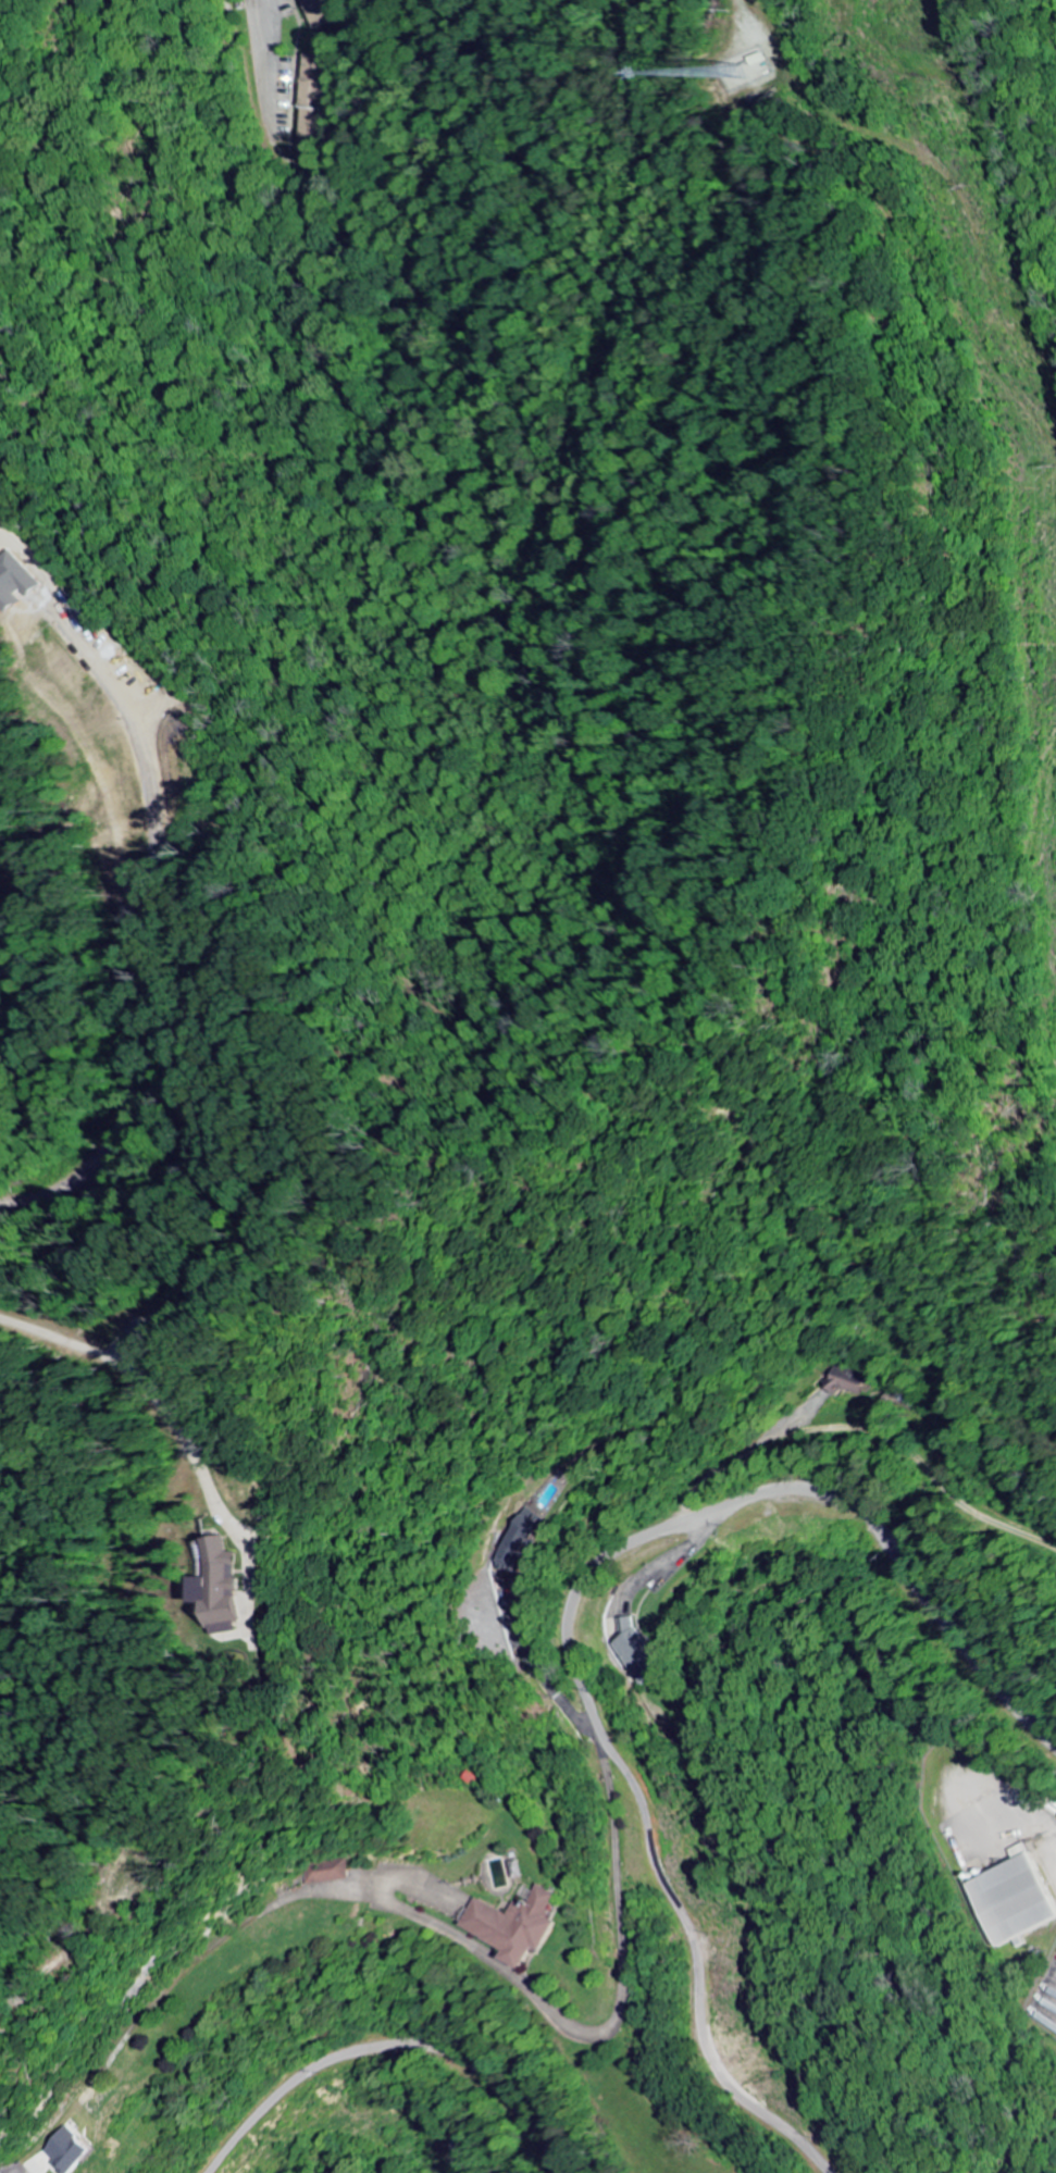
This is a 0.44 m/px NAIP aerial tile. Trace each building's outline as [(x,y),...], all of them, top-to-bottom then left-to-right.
[(317,30),(338,23),(330,0),(306,0),(317,30)] [(326,110),(331,58),(309,55),(303,108),(326,110)] [(871,1375),(835,1368),(830,1390),(843,1393),(843,1391),(866,1397),(871,1375)] [(519,1579),(553,1524),(532,1511),(498,1566),(519,1579)] [(216,1543),(222,1579),(206,1583),(211,1609),(223,1606),(229,1640),(261,1634),(247,1555),(241,1556),(237,1539),(216,1543)] [(350,1880),(347,1860),(304,1867),(307,1886),(350,1880)] [(535,1970),(545,1947),(555,1951),(568,1923),(558,1919),(568,1895),(546,1885),(536,1909),(522,1902),(517,1915),(482,1899),(469,1928),(518,1950),(513,1960),(535,1970)] [(72,2172),(85,2172),(102,2151),(69,2125),(47,2153),(72,2172)]
